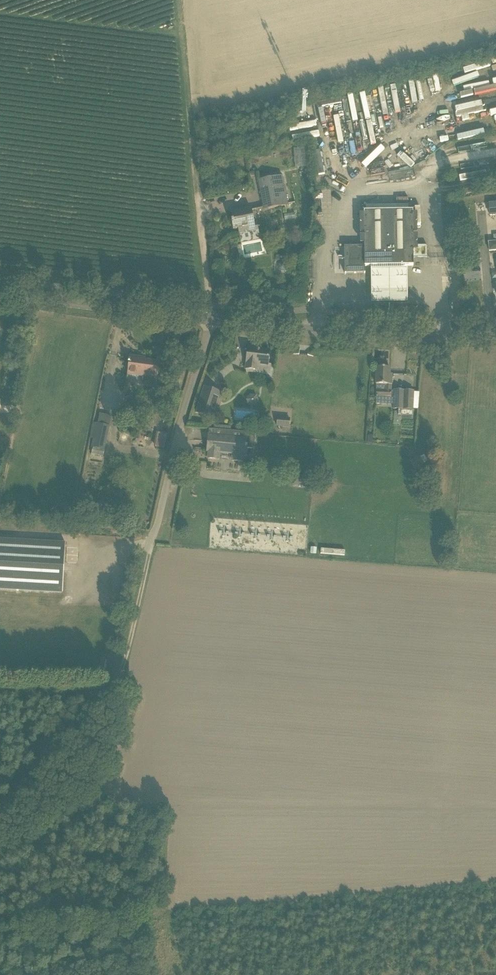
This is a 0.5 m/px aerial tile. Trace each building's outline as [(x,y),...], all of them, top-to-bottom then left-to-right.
[(455,107),(457,117),(483,111),(481,101),(455,107)] [(338,116),(332,117),(332,112),(328,113),(331,138),(341,137),(338,116)] [(308,166),(308,148),(295,148),(295,166),(308,166)] [(320,150),(314,151),(319,175),(325,173),(320,150)] [(402,153),(399,157),(411,167),(414,164),(402,153)] [(258,180),(264,210),(287,205),(281,176),(258,180)] [(488,223),(495,222),(495,206),(487,206),(488,223)] [(259,231),(257,222),(254,222),(252,209),(232,213),(232,214),(230,214),(229,216),(230,220),(231,221),(233,230),(240,228),(241,233),(239,234),(259,231)] [(344,246),(345,273),(365,273),(365,266),(370,266),(407,266),(413,265),(413,211),(364,211),(364,246),(344,246)] [(279,269),(281,272),(286,272),(288,269),(288,265),(286,262),(281,262),(279,264),(279,269)] [(407,266),(370,266),(371,301),(407,301),(407,266)] [(268,365),(270,351),(248,348),(246,369),(261,371),(261,374),(270,375),(271,365),(268,365)] [(157,378),(159,363),(159,362),(141,360),(141,358),(130,357),(128,375),(157,378)] [(391,390),(391,385),(392,374),(390,374),(390,368),(377,367),(376,384),(377,384),(376,403),(382,404),(382,398),(393,398),(393,409),(404,409),(414,410),(414,391),(404,391),(391,390)] [(222,392),(204,386),(195,413),(213,419),(222,392)] [(290,420),(277,419),(276,427),(290,428),(290,420)] [(110,425),(97,422),(92,448),(105,451),(110,425)] [(232,455),(232,461),(244,462),(245,456),(246,456),(247,448),(253,448),(255,434),(209,429),(207,452),(209,452),(208,458),(217,459),(217,453),(221,454),(232,455)] [(164,448),(166,440),(157,438),(155,446),(164,448)] [(411,460),(416,469),(425,465),(420,455),(411,460)] [(292,476),(292,485),(299,486),(299,487),(307,487),(307,476),(292,476)] [(0,539),(0,589),(63,593),(66,543),(0,539)]
